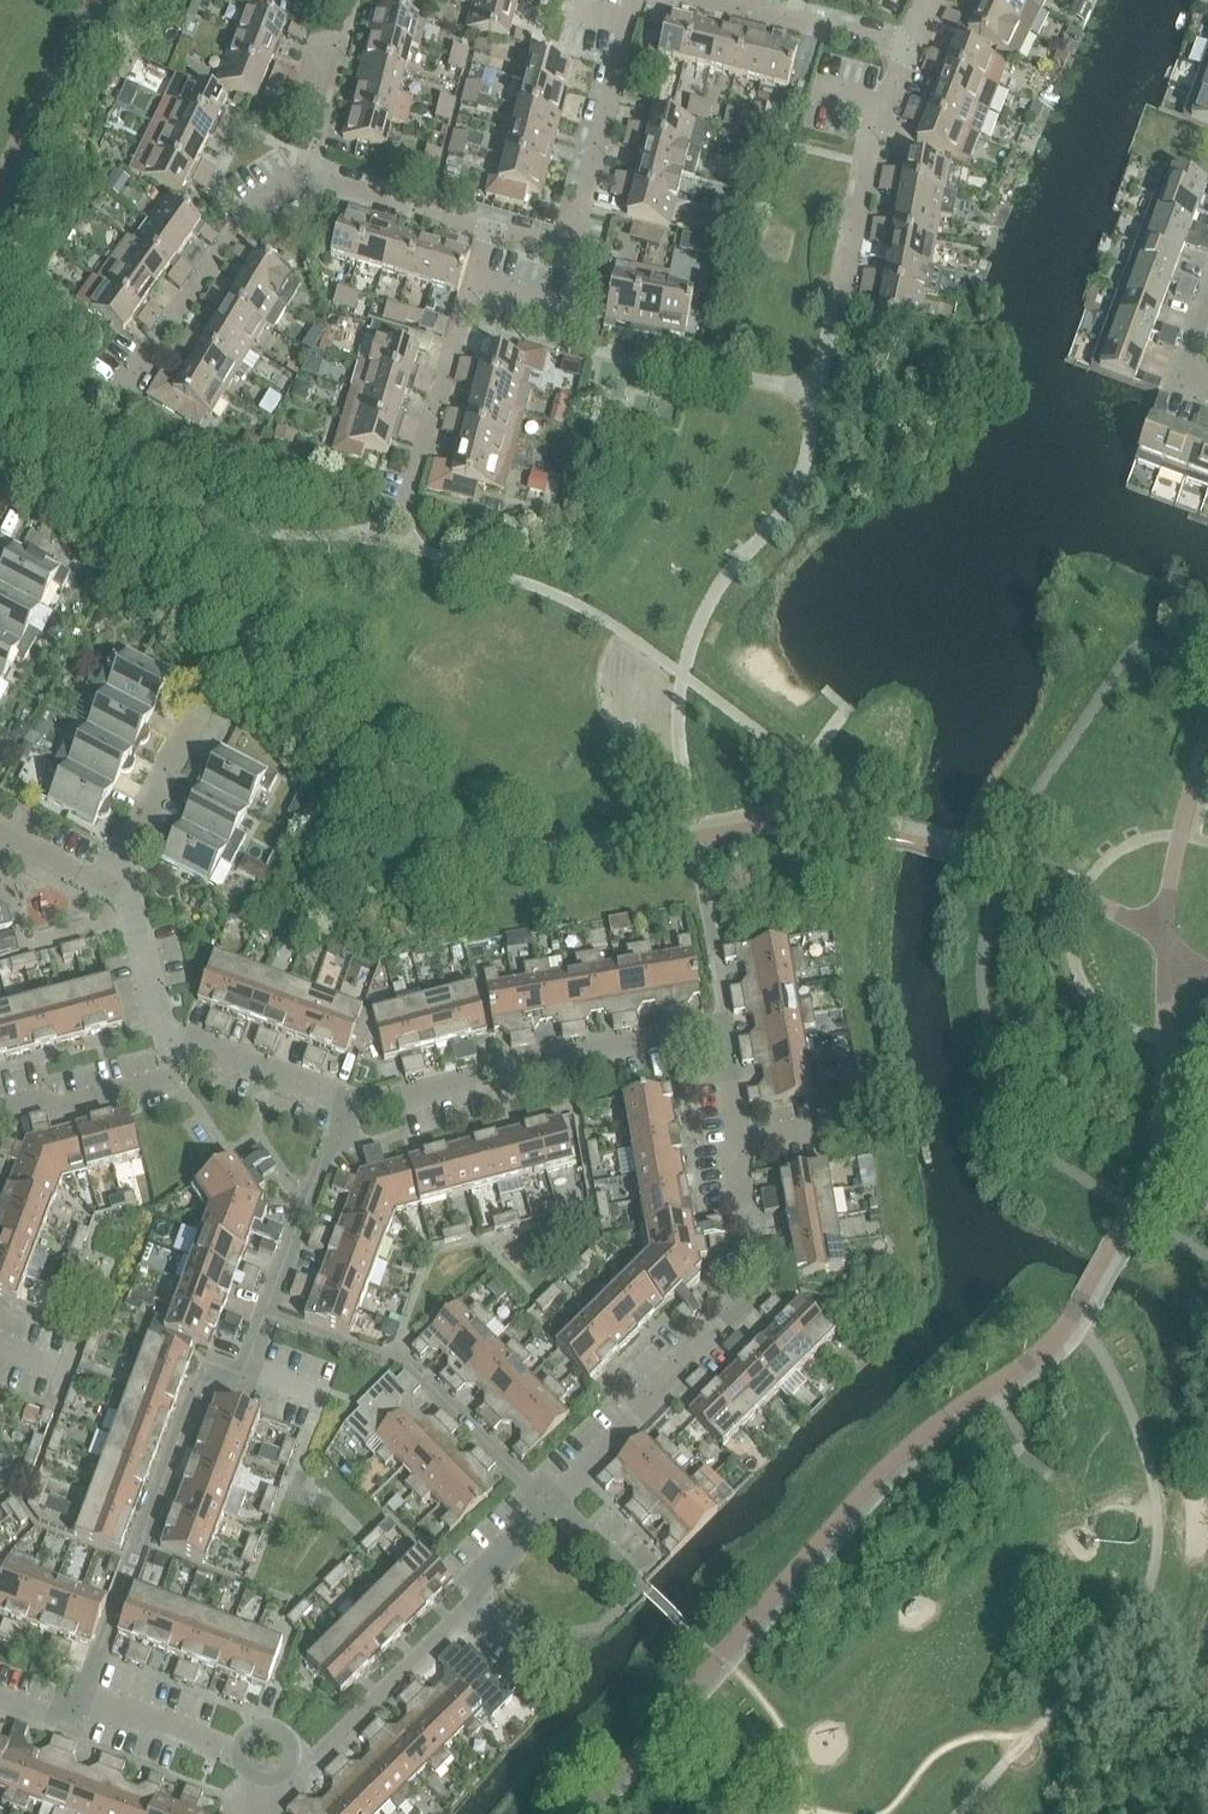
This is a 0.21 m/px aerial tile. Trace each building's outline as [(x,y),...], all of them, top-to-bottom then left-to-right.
[(473,4),(515,15),(519,0),(474,0),(473,4)] [(1041,11),(1030,5),(1020,0),(985,0),(980,10),(1019,29),(1030,34),(1041,11)] [(1030,5),(1041,11),(1046,0),(1020,0),(1030,5)] [(515,15),(473,4),(466,31),(508,42),(515,15)] [(246,9),(236,35),(276,50),(286,25),(246,9)] [(369,36),(411,47),(419,49),(424,29),(417,27),(418,20),(376,10),(369,36)] [(980,10),(973,24),(968,34),(1007,53),(1018,59),(1030,34),(1019,29),(980,10)] [(659,57),(685,64),(696,22),(669,15),(659,57)] [(949,25),(968,34),(973,24),(954,15),(949,25)] [(685,64),(710,70),(721,28),(696,22),(685,64)] [(710,70),(735,77),(748,28),(731,23),(730,30),(721,28),(710,70)] [(306,32),(292,27),(288,37),(302,43),(306,32)] [(735,77),(761,83),(771,41),(763,39),(765,32),(748,28),(735,77)] [(528,47),(531,36),(517,32),(514,43),(528,47)] [(771,41),(761,83),(787,90),(798,48),(780,43),(782,36),(773,34),(771,41)] [(236,35),(226,59),(267,75),(276,50),(236,35)] [(369,36),(363,62),(405,72),(411,47),(369,36)] [(475,52),(490,56),(493,45),(478,41),(475,52)] [(945,56),(940,66),(997,89),(1007,63),(956,43),(950,58),(945,56)] [(451,57),(465,61),(468,50),(454,46),(451,57)] [(926,61),(940,66),(945,56),(931,50),(926,61)] [(532,55),(525,82),(567,93),(574,66),(532,55)] [(465,61),(451,57),(448,68),(463,72),(465,61)] [(267,75),(226,59),(217,84),(257,100),(267,75)] [(940,66),(926,61),(922,72),(936,77),(940,66)] [(363,62),(357,87),(398,97),(405,72),(363,62)] [(272,77),(286,82),(290,71),(276,66),(272,77)] [(940,84),(936,93),(988,113),(997,89),(940,66),(936,77),(936,79),(940,84)] [(1192,93),(1207,99),(1207,71),(1201,69),(1192,93)] [(286,82),(272,77),(268,87),(282,93),(286,82)] [(188,81),(176,106),(215,125),(227,100),(188,81)] [(465,93),(479,97),(482,85),(468,82),(465,93)] [(567,93),(525,82),(519,107),(561,118),(567,93)] [(357,87),(350,112),(392,123),(406,126),(412,101),(398,97),(357,87)] [(646,104),(657,107),(661,92),(650,89),(646,104)] [(479,97),(465,93),(462,104),(476,108),(479,97)] [(926,104),(922,115),(927,117),(979,137),(988,113),(936,93),(931,106),(926,104)] [(1192,93),(1183,118),(1207,128),(1207,99),(1192,93)] [(438,108),(452,111),(455,100),(441,97),(438,108)] [(908,110),(922,115),(926,104),(912,99),(908,110)] [(687,114),(698,117),(702,102),(691,100),(687,114)] [(702,102),(698,117),(709,120),(713,105),(702,102)] [(176,106),(165,129),(204,148),(215,125),(176,106)] [(752,115),(748,130),(760,133),(766,109),(755,106),(752,115)] [(561,118),(519,107),(512,132),(554,143),(561,118)] [(452,111),(438,108),(435,119),(450,123),(452,111)] [(922,115),(908,110),(904,120),(918,126),(922,115)] [(392,123),(350,112),(343,138),(385,149),(392,123)] [(654,113),(647,140),(689,151),(696,124),(654,113)] [(737,127),(748,130),(752,115),(741,113),(737,127)] [(220,127),(234,134),(239,124),(225,117),(220,127)] [(979,137),(927,117),(917,143),(969,163),(979,137)] [(627,135),(642,138),(644,127),(630,123),(627,135)] [(197,174),(202,164),(197,161),(204,148),(165,129),(154,124),(142,147),(153,153),(192,172),(197,174)] [(234,134),(220,127),(215,138),(229,144),(234,134)] [(455,132),(452,143),(466,147),(469,136),(455,132)] [(512,132),(506,157),(548,168),(554,143),(512,132)] [(642,138),(627,135),(624,146),(639,149),(642,138)] [(647,140),(641,165),(683,176),(694,179),(701,154),(689,151),(647,140)] [(449,154),(464,158),(466,147),(452,143),(449,154)] [(132,168),(143,174),(141,177),(180,196),(192,172),(153,153),(142,147),(132,168)] [(425,159),(439,163),(442,152),(427,148),(425,159)] [(548,168),(506,157),(499,182),(490,180),(486,195),(523,205),(527,191),(541,195),(548,168)] [(899,172),(897,183),(945,192),(950,165),(907,157),(904,173),(899,172)] [(197,174),(211,181),(216,170),(202,164),(197,174)] [(641,165),(634,190),(676,201),(683,176),(641,165)] [(882,180),(897,183),(899,172),(884,169),(882,180)] [(1164,170),(1154,195),(1197,211),(1207,186),(1164,170)] [(211,181),(197,174),(192,184),(206,191),(211,181)] [(614,185),(629,188),(632,177),(617,174),(614,185)] [(880,192),(895,194),(897,183),(882,180),(880,192)] [(900,195),(898,210),(940,217),(945,192),(897,183),(895,194),(900,195)] [(629,188),(614,185),(611,196),(626,200),(629,188)] [(676,201),(634,190),(627,217),(669,228),(676,201)] [(1154,195),(1145,220),(1188,236),(1197,211),(1154,195)] [(166,200),(150,222),(185,247),(201,225),(166,200)] [(898,210),(893,235),(935,243),(940,217),(898,210)] [(331,256),(357,264),(370,223),(343,215),(331,256)] [(370,223),(357,264),(382,272),(394,230),(386,228),(388,221),(372,216),(370,223)] [(872,232),(887,234),(889,223),(875,220),(872,232)] [(1145,220),(1136,244),(1179,260),(1188,236),(1145,220)] [(150,222),(135,243),(170,268),(185,247),(150,222)] [(637,242),(648,245),(651,230),(640,227),(637,242)] [(199,237),(211,246),(218,237),(205,228),(199,237)] [(382,272),(407,279),(419,238),(394,230),(382,272)] [(651,230),(648,245),(659,248),(662,233),(651,230)] [(1207,243),(1207,233),(1200,230),(1196,238),(1207,243)] [(887,234),(872,232),(870,243),(885,245),(887,234)] [(893,235),(888,261),(931,269),(935,243),(893,235)] [(407,279),(432,287),(446,238),(438,236),(436,243),(419,238),(407,279)] [(128,238),(112,259),(155,289),(170,268),(135,243),(128,238)] [(446,238),(432,287),(458,295),(471,253),(453,248),(455,241),(446,238)] [(1196,238),(1193,247),(1207,253),(1207,243),(1196,238)] [(717,243),(703,240),(700,254),(714,257),(717,243)] [(1136,244),(1127,268),(1170,284),(1179,260),(1136,244)] [(232,257),(245,265),(251,255),(238,247),(232,257)] [(250,268),(241,281),(278,304),(293,280),(286,276),(289,272),(288,268),(281,264),(276,265),(274,269),(251,255),(245,265),(250,268)] [(97,280),(104,285),(139,310),(146,301),(155,289),(112,259),(97,280)] [(880,274),(878,285),(884,286),(926,294),(938,296),(943,271),(931,269),(888,261),(886,275),(880,274)] [(174,272),(187,280),(193,271),(181,262),(174,272)] [(616,323),(632,326),(644,270),(631,267),(628,281),(614,278),(604,328),(610,329),(615,326),(616,323)] [(1127,268),(1118,293),(1161,309),(1170,284),(1127,268)] [(644,270),(631,333),(649,337),(650,330),(658,331),(666,289),(669,275),(644,270)] [(878,285),(880,274),(865,271),(863,283),(878,285)] [(187,280),(174,272),(168,281),(180,290),(187,280)] [(1178,287),(1195,293),(1198,284),(1182,278),(1178,287)] [(241,281),(228,304),(265,326),(278,304),(241,281)] [(210,293),(223,301),(229,291),(216,283),(210,293)] [(878,285),(863,283),(861,294),(876,297),(878,285)] [(139,310),(104,285),(88,307),(123,333),(133,320),(139,310)] [(926,294),(884,286),(879,313),(921,321),(926,294)] [(1195,293),(1178,287),(1175,296),(1192,302),(1195,293)] [(333,304),(344,307),(349,293),(338,289),(333,304)] [(693,294),(666,289),(658,331),(657,338),(665,340),(667,333),(685,336),(693,294)] [(223,301),(210,293),(204,303),(217,310),(223,301)] [(344,307),(355,310),(360,296),(349,293),(344,307)] [(1118,293),(1109,317),(1152,333),(1161,309),(1118,293)] [(139,310),(156,323),(163,313),(146,301),(139,310)] [(265,326),(228,304),(215,326),(252,348),(265,326)] [(383,319),(394,322),(398,308),(388,304),(383,319)] [(398,308),(394,322),(405,325),(409,311),(398,308)] [(133,320),(150,332),(156,323),(139,310),(133,320)] [(1109,317),(1100,342),(1143,357),(1152,333),(1109,317)] [(434,334),(445,337),(450,323),(439,320),(434,334)] [(409,334),(373,323),(369,338),(405,349),(409,334)] [(215,326),(201,348),(238,370),(252,348),(215,326)] [(1160,336),(1177,342),(1180,333),(1164,327),(1160,336)] [(183,337),(196,345),(202,335),(189,328),(183,337)] [(1177,342),(1160,336),(1157,345),(1174,351),(1177,342)] [(196,345),(183,337),(177,347),(190,355),(196,345)] [(358,363),(360,364),(369,367),(431,385),(434,374),(414,368),(418,353),(405,349),(369,338),(366,337),(358,363)] [(1143,357),(1100,342),(1091,367),(1134,383),(1143,357)] [(476,364),(473,375),(479,376),(521,387),(525,371),(541,375),(547,352),(519,345),(516,358),(486,350),(482,365),(476,364)] [(188,370),(225,393),(238,370),(201,348),(188,370)] [(459,371),(473,375),(476,364),(461,360),(459,371)] [(579,379),(583,363),(569,360),(565,375),(579,379)] [(360,364),(353,389),(403,404),(407,390),(427,396),(431,385),(369,367),(360,364)] [(225,393),(188,370),(180,383),(162,372),(148,396),(198,427),(206,414),(211,416),(225,393)] [(473,375),(459,371),(456,382),(470,386),(473,375)] [(476,387),(472,402),(514,412),(521,387),(479,376),(473,375),(470,386),(476,387)] [(1142,386),(1158,392),(1162,383),(1146,376),(1142,386)] [(353,389),(345,414),(416,435),(419,424),(399,418),(403,404),(353,389)] [(1160,395),(1154,411),(1163,415),(1169,398),(1160,395)] [(472,402),(466,427),(518,440),(524,415),(514,412),(472,402)] [(446,421),(460,425),(463,414),(449,410),(446,421)] [(1203,430),(1207,418),(1207,413),(1201,410),(1195,426),(1203,430)] [(416,435),(345,414),(334,452),(361,460),(365,448),(388,455),(392,440),(412,446),(416,435)] [(1135,463),(1160,472),(1176,429),(1151,420),(1135,463)] [(460,425),(446,421),(443,432),(457,436),(460,425)] [(511,465),(518,440),(466,427),(459,452),(511,465)] [(1160,472),(1185,481),(1200,438),(1176,429),(1160,472)] [(1207,490),(1207,441),(1200,438),(1185,481),(1207,490)] [(459,452),(455,467),(435,462),(428,490),(470,500),(475,484),(504,492),(511,465),(459,452)] [(41,607),(52,585),(63,590),(71,574),(15,545),(6,561),(2,560),(0,560),(0,586),(41,607)] [(32,650),(39,635),(29,629),(41,607),(0,586),(0,633),(32,650)] [(2,681),(13,659),(24,664),(32,650),(0,633),(0,680),(2,681)] [(173,675),(127,651),(114,674),(104,669),(97,684),(153,713),(161,698),(170,698),(173,695),(174,690),(172,686),(169,683),(173,675)] [(153,713),(97,684),(89,699),(99,704),(87,726),(133,750),(137,744),(146,744),(149,740),(149,731),(145,728),(153,713)] [(65,743),(58,758),(114,787),(122,773),(126,774),(131,772),(134,769),(135,765),(133,760),(130,757),(133,750),(87,726),(76,749),(65,743)] [(205,779),(202,786),(248,810),(259,788),(270,793),(278,777),(222,748),(213,764),(209,763),(204,764),(201,767),(200,772),(202,776),(205,779)] [(114,787),(58,758),(50,773),(60,778),(48,802),(94,826),(98,818),(102,819),(107,818),(110,814),(111,810),(110,806),(106,802),(114,787)] [(190,808),(182,823),(238,853),(246,838),(236,833),(248,810),(202,786),(198,793),(193,792),(189,793),(186,796),(185,801),(186,805),(190,808)] [(238,853),(182,823),(174,838),(170,837),(165,838),(162,842),(161,846),(163,850),(166,853),(162,862),(208,886),(220,862),(231,868),(238,853)] [(13,927),(8,909),(0,905),(0,930),(13,927)] [(679,952),(666,954),(677,1020),(690,1018),(688,1006),(694,998),(701,997),(691,937),(677,940),(679,952)] [(745,967),(746,973),(805,963),(803,951),(791,953),(789,939),(723,950),(725,963),(736,961),(745,967)] [(73,945),(76,956),(88,952),(85,942),(73,945)] [(651,944),(639,946),(649,1006),(655,1005),(663,1011),(665,1022),(677,1020),(666,954),(653,956),(651,944)] [(76,956),(73,945),(60,949),(63,959),(76,956)] [(628,960),(615,963),(626,1029),(638,1027),(636,1015),(642,1007),(649,1006),(639,946),(626,948),(628,960)] [(587,955),(597,1015),(604,1013),(612,1019),(614,1031),(626,1029),(615,963),(601,965),(599,953),(587,955)] [(23,959),(25,969),(38,966),(35,955),(23,959)] [(597,1015),(587,955),(575,957),(577,969),(564,971),(575,1037),(587,1035),(585,1024),(591,1016),(597,1015)] [(198,1001),(223,1011),(240,965),(214,956),(198,1001)] [(25,969),(23,959),(10,962),(13,972),(25,969)] [(548,962),(536,964),(546,1023),(552,1022),(561,1028),(563,1039),(575,1037),(564,971),(550,974),(548,962)] [(729,990),(732,1002),(797,991),(795,977),(807,975),(805,963),(746,973),(747,980),(741,988),(729,990)] [(526,978),(513,980),(524,1046),(536,1044),(534,1033),(540,1024),(546,1023),(536,964),(524,966),(526,978)] [(264,974),(240,965),(223,1011),(247,1020),(264,974)] [(497,970),(484,973),(494,1032),(501,1031),(509,1037),(511,1048),(524,1046),(513,980),(499,982),(497,970)] [(289,983),(264,974),(247,1020),(272,1029),(289,983)] [(110,980),(84,987),(96,1034),(122,1027),(110,980)] [(289,983),(272,1029),(296,1038),(313,993),(289,983)] [(84,987),(59,994),(71,1040),(96,1034),(84,987)] [(448,994),(461,1041),(487,1034),(474,987),(448,994)] [(753,1018),(754,1025),(755,1025),(814,1014),(812,1002),(800,1004),(797,991),(732,1002),(734,1014),(745,1012),(753,1018)] [(296,1038),(320,1047),(337,1002),(313,993),(296,1038)] [(34,1000),(46,1047),(71,1040),(59,994),(34,1000)] [(448,994),(423,1001),(436,1047),(461,1041),(448,994)] [(34,1000),(9,1007),(21,1053),(46,1047),(34,1000)] [(398,1007),(410,1054),(436,1047),(423,1001),(398,1007)] [(337,1002),(320,1047),(346,1056),(353,1038),(363,1011),(337,1002)] [(0,1009),(0,1059),(21,1053),(9,1007),(0,1009)] [(410,1054),(398,1007),(372,1014),(363,1011),(353,1038),(371,1045),(379,1042),(384,1061),(410,1054)] [(206,1027),(216,1031),(221,1016),(211,1012),(206,1027)] [(738,1041),(740,1053),(806,1042),(804,1029),(816,1027),(814,1014),(755,1025),(756,1031),(750,1039),(738,1041)] [(221,1016),(216,1031),(226,1035),(231,1020),(221,1016)] [(254,1045),(264,1049),(270,1034),(260,1030),(254,1045)] [(270,1034),(264,1049),(274,1053),(280,1038),(270,1034)] [(762,1070),(763,1076),(822,1066),(820,1053),(808,1055),(806,1042),(740,1053),(742,1065),(754,1063),(762,1070)] [(473,1044),(462,1046),(466,1062),(477,1059),(473,1044)] [(466,1062),(462,1046),(452,1049),(456,1065),(466,1062)] [(303,1063),(313,1067),(319,1052),(309,1048),(303,1063)] [(319,1052),(313,1067),(323,1071),(329,1056),(319,1052)] [(412,1060),(416,1075),(426,1072),(422,1057),(412,1060)] [(416,1075),(412,1060),(401,1062),(406,1078),(416,1075)] [(822,1066),(763,1076),(764,1082),(758,1090),(747,1092),(749,1105),(815,1094),(813,1080),(825,1078),(822,1066)] [(623,1099),(628,1125),(675,1117),(670,1091),(623,1099)] [(580,1106),(583,1119),(593,1117),(591,1104),(580,1106)] [(127,1112),(101,1119),(113,1166),(139,1159),(127,1112)] [(34,1137),(26,1139),(62,1179),(88,1172),(76,1126),(51,1132),(47,1114),(30,1118),(34,1137)] [(628,1125),(632,1151),(679,1143),(675,1117),(628,1125)] [(76,1126),(88,1172),(113,1166),(101,1119),(76,1126)] [(561,1119),(535,1126),(547,1172),(573,1166),(561,1119)] [(535,1126),(510,1133),(522,1179),(547,1172),(535,1126)] [(484,1139),(497,1186),(522,1179),(510,1133),(484,1139)] [(8,1187),(53,1204),(62,1179),(26,1139),(23,1147),(5,1140),(0,1155),(0,1157),(17,1164),(8,1187)] [(497,1186),(484,1139),(459,1146),(471,1192),(497,1186)] [(587,1145),(589,1158),(600,1156),(597,1143),(587,1145)] [(632,1151),(636,1177),(684,1169),(679,1143),(632,1151)] [(267,1156),(260,1146),(247,1155),(254,1165),(267,1156)] [(459,1146),(434,1152),(446,1199),(471,1192),(459,1146)] [(367,1170),(359,1172),(396,1212),(421,1206),(409,1159),(385,1165),(380,1147),(363,1151),(367,1170)] [(434,1152),(409,1159),(421,1206),(446,1199),(434,1152)] [(589,1158),(591,1171),(602,1169),(600,1156),(589,1158)] [(191,1189),(204,1210),(263,1202),(259,1195),(264,1191),(254,1176),(249,1180),(234,1159),(191,1189)] [(276,1170),(270,1160),(257,1169),(263,1179),(276,1170)] [(780,1173),(784,1200),(832,1192),(827,1165),(780,1173)] [(636,1177),(641,1202),(688,1194),(684,1169),(636,1177)] [(350,1196),(341,1220),(387,1237),(396,1212),(359,1172),(356,1180),(338,1173),(332,1190),(350,1196)] [(0,1209),(0,1212),(44,1228),(53,1204),(8,1187),(0,1209)] [(761,1193),(763,1204),(779,1201),(777,1191),(761,1193)] [(784,1200),(789,1226),(836,1218),(832,1192),(784,1200)] [(121,1197),(124,1207),(137,1204),(134,1194),(121,1197)] [(640,1228),(640,1229),(692,1220),(688,1194),(641,1202),(645,1227),(640,1228)] [(596,1196),(598,1209),(608,1208),(606,1195),(596,1196)] [(109,1201),(112,1211),(124,1207),(121,1197),(109,1201)] [(555,1204),(558,1214),(570,1211),(568,1201),(555,1204)] [(779,1201),(763,1204),(765,1214),(780,1212),(779,1201)] [(204,1210),(196,1232),(246,1250),(254,1227),(261,1229),(267,1212),(260,1210),(263,1202),(204,1210)] [(558,1214),(555,1204),(543,1207),(545,1218),(558,1214)] [(608,1208),(598,1209),(600,1222),(611,1220),(608,1208)] [(0,1212),(0,1239),(35,1252),(44,1228),(0,1212)] [(517,1214),(505,1217),(508,1227),(520,1224),(517,1214)] [(492,1221),(495,1231),(508,1227),(505,1217),(492,1221)] [(836,1218),(789,1226),(793,1251),(840,1243),(836,1218)] [(723,1230),(722,1219),(706,1221),(708,1233),(723,1230)] [(341,1220),(332,1245),(377,1261),(387,1237),(341,1220)] [(640,1229),(644,1252),(701,1270),(700,1262),(707,1261),(704,1243),(697,1245),(692,1220),(640,1229)] [(265,1235),(280,1241),(284,1230),(269,1224),(265,1235)] [(75,1240),(85,1243),(89,1231),(79,1227),(75,1240)] [(312,1237),(327,1243),(331,1233),(316,1227),(312,1237)] [(455,1230),(457,1241),(470,1237),(467,1227),(455,1230)] [(457,1241),(455,1230),(442,1234),(445,1244),(457,1241)] [(200,1234),(192,1258),(237,1275),(246,1250),(196,1232),(200,1234)] [(726,1246),(724,1235),(709,1238),(711,1249),(726,1246)] [(327,1243),(312,1237),(308,1247),(323,1253),(327,1243)] [(26,1277),(35,1252),(0,1239),(0,1267),(26,1277)] [(85,1243),(75,1240),(70,1252),(80,1255),(85,1243)] [(259,1251),(274,1257),(278,1246),(263,1240),(259,1251)] [(770,1245),(772,1255),(787,1252),(785,1242),(770,1245)] [(840,1243),(793,1251),(797,1278),(845,1270),(840,1243)] [(332,1245),(323,1269),(368,1286),(377,1261),(332,1245)] [(582,1260),(589,1267),(598,1258),(591,1251),(582,1260)] [(644,1252),(627,1269),(665,1306),(682,1289),(687,1294),(700,1282),(695,1277),(701,1270),(644,1252)] [(787,1252),(772,1255),(773,1266),(789,1263),(787,1252)] [(192,1258),(183,1282),(228,1299),(237,1275),(192,1258)] [(589,1267),(582,1260),(572,1269),(580,1277),(589,1267)] [(17,1302),(26,1277),(0,1267),(0,1296),(17,1302)] [(242,1277),(257,1282),(261,1272),(246,1267),(242,1277)] [(323,1269),(314,1293),(359,1310),(368,1286),(323,1269)] [(630,1273),(612,1291),(646,1325),(665,1306),(627,1269),(630,1273)] [(61,1276),(57,1288),(67,1292),(71,1280),(61,1276)] [(294,1286),(309,1291),(313,1281),(298,1276),(294,1286)] [(257,1282),(242,1277),(238,1287),(253,1292),(257,1282)] [(183,1282),(174,1307),(219,1323),(228,1299),(183,1282)] [(309,1291),(294,1286),(290,1296),(305,1301),(309,1291)] [(545,1296),(552,1304),(561,1295),(554,1287),(545,1296)] [(52,1300),(62,1304),(67,1292),(57,1288),(52,1300)] [(131,1291),(126,1305),(140,1310),(145,1296),(131,1291)] [(612,1291),(594,1309),(627,1343),(646,1325),(612,1291)] [(359,1310),(314,1293),(305,1319),(350,1336),(359,1310)] [(688,1301),(699,1313),(708,1305),(696,1293),(688,1301)] [(552,1304),(545,1296),(535,1306),(543,1313),(552,1304)] [(767,1305),(778,1316),(786,1309),(775,1297),(767,1305)] [(801,1301),(782,1320),(816,1355),(835,1336),(801,1301)] [(439,1351),(443,1356),(486,1313),(477,1304),(469,1313),(458,1302),(411,1349),(420,1359),(429,1351),(439,1351)] [(676,1313),(687,1324),(696,1316),(685,1305),(676,1313)] [(778,1316),(767,1305),(759,1312),(771,1324),(778,1316)] [(219,1323),(174,1307),(164,1332),(210,1349),(219,1323)] [(627,1343),(594,1309),(575,1327),(609,1361),(627,1343)] [(439,1378),(448,1387),(496,1340),(486,1330),(495,1322),(486,1313),(443,1356),(448,1360),(448,1370),(439,1378)] [(224,1325),(239,1331),(243,1321),(228,1315),(224,1325)] [(399,1325),(384,1320),(382,1328),(386,1337),(394,1339),(399,1325)] [(782,1320),(764,1339),(797,1373),(816,1355),(782,1320)] [(224,1325),(221,1335),(235,1341),(239,1331),(224,1325)] [(609,1361),(575,1327),(556,1346),(590,1380),(609,1361)] [(87,1345),(97,1349),(102,1336),(92,1333),(87,1345)] [(730,1342),(741,1353),(749,1345),(738,1334),(730,1342)] [(148,1338),(139,1364),(184,1381),(193,1355),(148,1338)] [(764,1339),(745,1357),(779,1391),(797,1373),(764,1339)] [(505,1350),(496,1340),(448,1387),(457,1396),(465,1388),(475,1388),(480,1393),(522,1350),(514,1341),(505,1350)] [(741,1353),(730,1342),(722,1349),(734,1360),(741,1353)] [(97,1349),(87,1345),(83,1357),(93,1361),(97,1349)] [(476,1415),(485,1424),(532,1377),(523,1368),(531,1359),(522,1350),(480,1393),(484,1397),(484,1407),(476,1415)] [(745,1357),(727,1375),(761,1410),(779,1391),(745,1357)] [(139,1364),(130,1388),(175,1405),(184,1381),(139,1364)] [(693,1378),(704,1389),(712,1382),(701,1371),(693,1378)] [(375,1439),(384,1448),(385,1449),(419,1416),(409,1405),(409,1401),(421,1390),(405,1374),(397,1382),(389,1375),(357,1407),(360,1410),(345,1425),(367,1448),(375,1439)] [(727,1375),(708,1393),(742,1428),(761,1410),(727,1375)] [(512,1425),(516,1430),(559,1387),(550,1378),(542,1387),(532,1377),(485,1424),(493,1433),(502,1425),(512,1425)] [(704,1389),(693,1378),(686,1385),(697,1397),(704,1389)] [(69,1394),(79,1397),(84,1385),(74,1381),(69,1394)] [(559,1387),(516,1430),(521,1434),(521,1444),(512,1452),(522,1462),(569,1415),(559,1404),(568,1396),(559,1387)] [(130,1388),(121,1413),(166,1429),(175,1405),(130,1388)] [(708,1393),(689,1412),(723,1447),(742,1428),(708,1393)] [(69,1394),(65,1406),(75,1409),(79,1397),(69,1394)] [(261,1415),(216,1399),(206,1424),(251,1441),(261,1415)] [(39,1423),(49,1427),(54,1415),(44,1411),(39,1423)] [(394,1458),(403,1468),(451,1421),(442,1412),(434,1420),(424,1420),(419,1416),(385,1449),(384,1448),(376,1457),(385,1467),(394,1458)] [(121,1413),(112,1437),(157,1454),(166,1429),(121,1413)] [(460,1430),(451,1421),(403,1468),(413,1477),(404,1486),(413,1495),(456,1453),(452,1448),(452,1438),(460,1430)] [(251,1441),(206,1424),(197,1448),(242,1465),(251,1441)] [(51,1442),(61,1446),(66,1434),(56,1430),(51,1442)] [(624,1484),(629,1488),(671,1446),(663,1437),(654,1445),(644,1435),(596,1482),(606,1492),(614,1484),(624,1484)] [(112,1437),(103,1461),(148,1478),(157,1454),(112,1437)] [(282,1452),(292,1455),(296,1443),(286,1440),(282,1452)] [(61,1446),(51,1442),(47,1455),(57,1458),(61,1446)] [(680,1455),(671,1446),(629,1488),(633,1493),(633,1503),(625,1511),(633,1519),(681,1473),(672,1463),(680,1455)] [(188,1473),(233,1489),(242,1465),(197,1448),(188,1473)] [(26,1461),(35,1464),(40,1452),(30,1449),(26,1461)] [(430,1495),(440,1505),(488,1458),(479,1449),(471,1457),(460,1457),(456,1453),(413,1495),(422,1504),(430,1495)] [(292,1455),(282,1452),(277,1464),(287,1468),(292,1455)] [(488,1458),(440,1505),(449,1514),(441,1523),(450,1533),(493,1490),(488,1485),(488,1475),(496,1467),(488,1458)] [(35,1464),(26,1461),(21,1473),(31,1477),(35,1464)] [(103,1461),(94,1486),(139,1502),(148,1478),(103,1461)] [(179,1497),(224,1514),(233,1489),(188,1473),(179,1497)] [(691,1482),(681,1473),(633,1519),(642,1529),(650,1521),(661,1521),(665,1525),(708,1483),(699,1474),(691,1482)] [(33,1491),(43,1495),(48,1482),(38,1479),(33,1491)] [(708,1483),(665,1525),(670,1530),(669,1540),(661,1548),(671,1557),(718,1510),(708,1500),(717,1492),(708,1483)] [(85,1510),(130,1527),(139,1502),(94,1486),(85,1510)] [(264,1501),(274,1504),(278,1492),(268,1489),(264,1501)] [(43,1495),(33,1491),(29,1503),(39,1507),(43,1495)] [(179,1497),(170,1521),(215,1538),(224,1514),(179,1497)] [(6,1505),(13,1515),(22,1509),(14,1499),(6,1505)] [(274,1504),(264,1501),(259,1513),(269,1517),(274,1504)] [(22,1509),(13,1515),(21,1526),(29,1520),(22,1509)] [(130,1527),(85,1510),(75,1535),(120,1552),(130,1527)] [(215,1538),(170,1521),(161,1547),(206,1563),(215,1538)] [(379,1529),(370,1538),(377,1546),(386,1536),(379,1529)] [(246,1549),(256,1553),(260,1541),(250,1537),(246,1549)] [(360,1547),(368,1555),(377,1546),(370,1538),(360,1547)] [(256,1553),(246,1549),(241,1562),(251,1565),(256,1553)] [(419,1550),(400,1569),(434,1603),(453,1584),(419,1550)] [(16,1619),(33,1574),(7,1564),(0,1585),(0,1613),(16,1619)] [(333,1575),(340,1582),(350,1573),(342,1565),(333,1575)] [(382,1587),(416,1621),(434,1603),(400,1569),(382,1587)] [(16,1619),(40,1628),(57,1583),(33,1574),(16,1619)] [(340,1582),(333,1575),(324,1584),(331,1591),(340,1582)] [(40,1628),(65,1637),(82,1592),(57,1583),(40,1628)] [(416,1621),(382,1587),(363,1605),(397,1639),(416,1621)] [(118,1634),(143,1643),(160,1598),(135,1589),(118,1634)] [(82,1592),(65,1637),(90,1646),(107,1601),(82,1592)] [(143,1643),(168,1652),(184,1607),(160,1598),(143,1643)] [(296,1611),(303,1619),(312,1610),(305,1602),(296,1611)] [(363,1605),(345,1624),(379,1658),(397,1639),(363,1605)] [(168,1652),(192,1661),(209,1616),(184,1607),(168,1652)] [(303,1619),(296,1611),(287,1620),(294,1628),(303,1619)] [(192,1661),(216,1670),(233,1625),(209,1616),(192,1661)] [(8,1639),(14,1624),(4,1621),(0,1631),(0,1636),(8,1639)] [(14,1624),(8,1639),(19,1643),(24,1628),(14,1624)] [(345,1624),(326,1642),(360,1676),(379,1658),(345,1624)] [(216,1670),(241,1679),(257,1634),(233,1625),(216,1670)] [(257,1634),(241,1679),(266,1688),(283,1643),(257,1634)] [(47,1654),(57,1657),(63,1642),(53,1639),(47,1654)] [(63,1642),(57,1657),(67,1661),(73,1646),(63,1642)] [(360,1676),(326,1642),(307,1661),(341,1695),(360,1676)] [(126,1660),(136,1663),(141,1648),(131,1645),(126,1660)] [(449,1678),(439,1688),(473,1722),(474,1721),(483,1712),(491,1720),(513,1698),(498,1683),(502,1680),(470,1647),(462,1654),(454,1646),(438,1662),(449,1674),(449,1678)] [(136,1663),(146,1667),(151,1652),(141,1648),(136,1663)] [(175,1678),(184,1681),(190,1666),(180,1663),(175,1678)] [(184,1681),(195,1685),(200,1670),(190,1666),(184,1681)] [(223,1696),(233,1699),(239,1684),(229,1681),(223,1696)] [(239,1684),(233,1699),(243,1703),(249,1688),(239,1684)] [(416,1684),(407,1692),(454,1740),(464,1731),(472,1739),(482,1729),(474,1721),(473,1722),(439,1688),(435,1692),(424,1692),(416,1684)] [(406,1720),(402,1724),(444,1767),(453,1758),(445,1749),(454,1740),(407,1692),(398,1701),(407,1709),(406,1720)] [(379,1720),(370,1729),(417,1777),(427,1767),(435,1776),(444,1767),(402,1724),(397,1729),(387,1729),(379,1720)] [(35,1751),(29,1749),(25,1740),(29,1729),(16,1724),(9,1742),(10,1742),(0,1769),(0,1790),(6,1792),(2,1803),(14,1808),(35,1751)] [(370,1756),(365,1761),(407,1803),(416,1795),(408,1786),(417,1777),(370,1729),(362,1738),(370,1746),(370,1756)] [(9,1742),(0,1738),(0,1769),(10,1742),(9,1742)] [(43,1805),(66,1743),(54,1738),(50,1749),(41,1753),(35,1751),(14,1808),(26,1812),(30,1801),(43,1805)] [(83,1769),(77,1767),(73,1758),(77,1747),(66,1743),(43,1805),(55,1810),(54,1813),(67,1813),(83,1769)] [(114,1761),(103,1756),(99,1767),(89,1771),(83,1769),(67,1813),(95,1813),(114,1761)] [(342,1757),(333,1766),(380,1813),(390,1804),(399,1812),(407,1803),(365,1761),(361,1765),(350,1765),(342,1757)] [(132,1787),(126,1785),(122,1776),(126,1765),(114,1761),(95,1813),(122,1813),(132,1787)] [(380,1813),(333,1766),(325,1774),(333,1783),(333,1793),(328,1797),(345,1813),(380,1813)] [(132,1787),(122,1813),(151,1813),(157,1796),(158,1797),(164,1779),(151,1774),(147,1785),(138,1790),(132,1787)] [(151,1813),(205,1813),(197,1811),(203,1794),(187,1787),(180,1805),(158,1797),(157,1796),(151,1813)] [(328,1797),(318,1807),(314,1807),(303,1796),(287,1812),(289,1813),(345,1813),(328,1797)]
